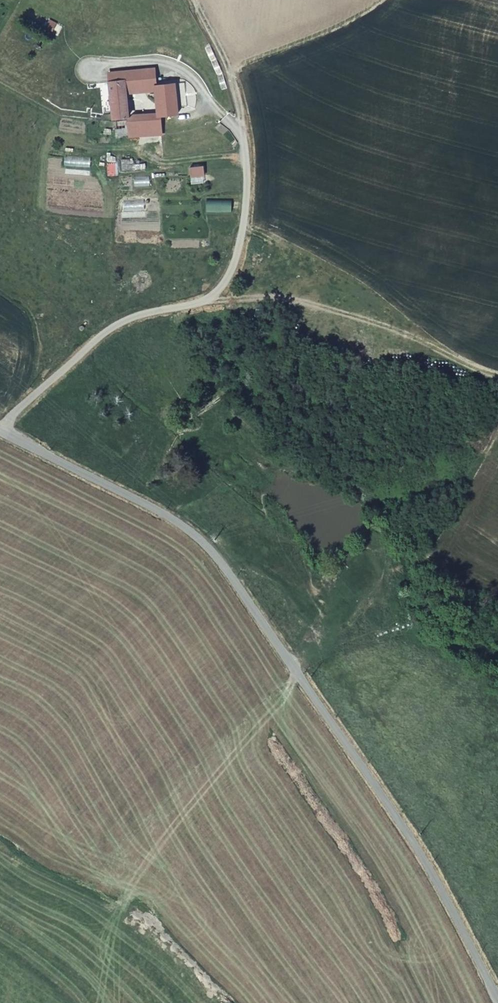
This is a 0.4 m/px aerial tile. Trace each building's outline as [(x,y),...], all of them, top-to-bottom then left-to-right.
[(152,69),(130,71),(133,90),(125,91),(125,98),(149,96),(155,95),(154,85),(152,69)] [(130,71),(107,73),(112,117),(125,116),(127,116),(125,98),(125,91),(133,90),(130,71)] [(156,114),(158,114),(177,112),(176,104),(174,85),(174,84),(154,85),(155,95),(149,96),(150,101),(156,100),(156,114)] [(174,85),(176,104),(185,103),(184,84),(174,85)] [(156,122),(159,122),(158,114),(156,114),(144,115),(144,123),(156,122)] [(127,116),(125,116),(125,119),(126,127),(113,127),(115,137),(157,133),(156,122),(144,123),(144,115),(127,116)] [(203,165),(189,167),(190,176),(204,174),(203,165)]
